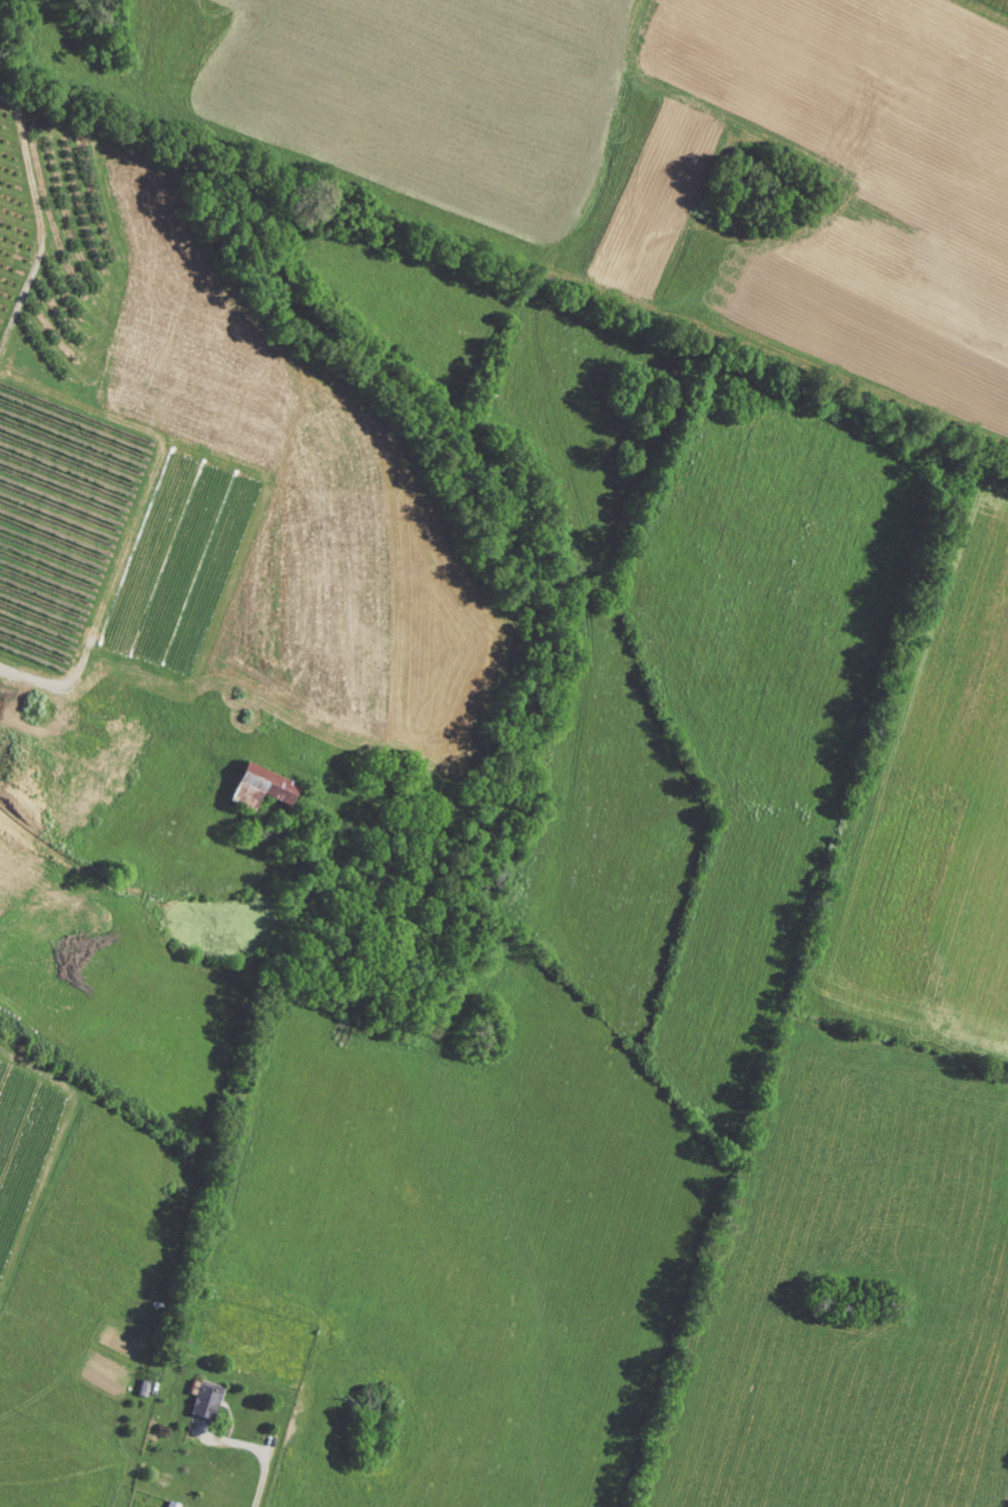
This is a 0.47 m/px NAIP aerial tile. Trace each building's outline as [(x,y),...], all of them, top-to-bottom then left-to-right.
[(295,784),(243,761),(226,799),(251,810),(258,794),(285,806),(295,784)] [(188,1412),(209,1421),(222,1389),(201,1381),(188,1412)]
